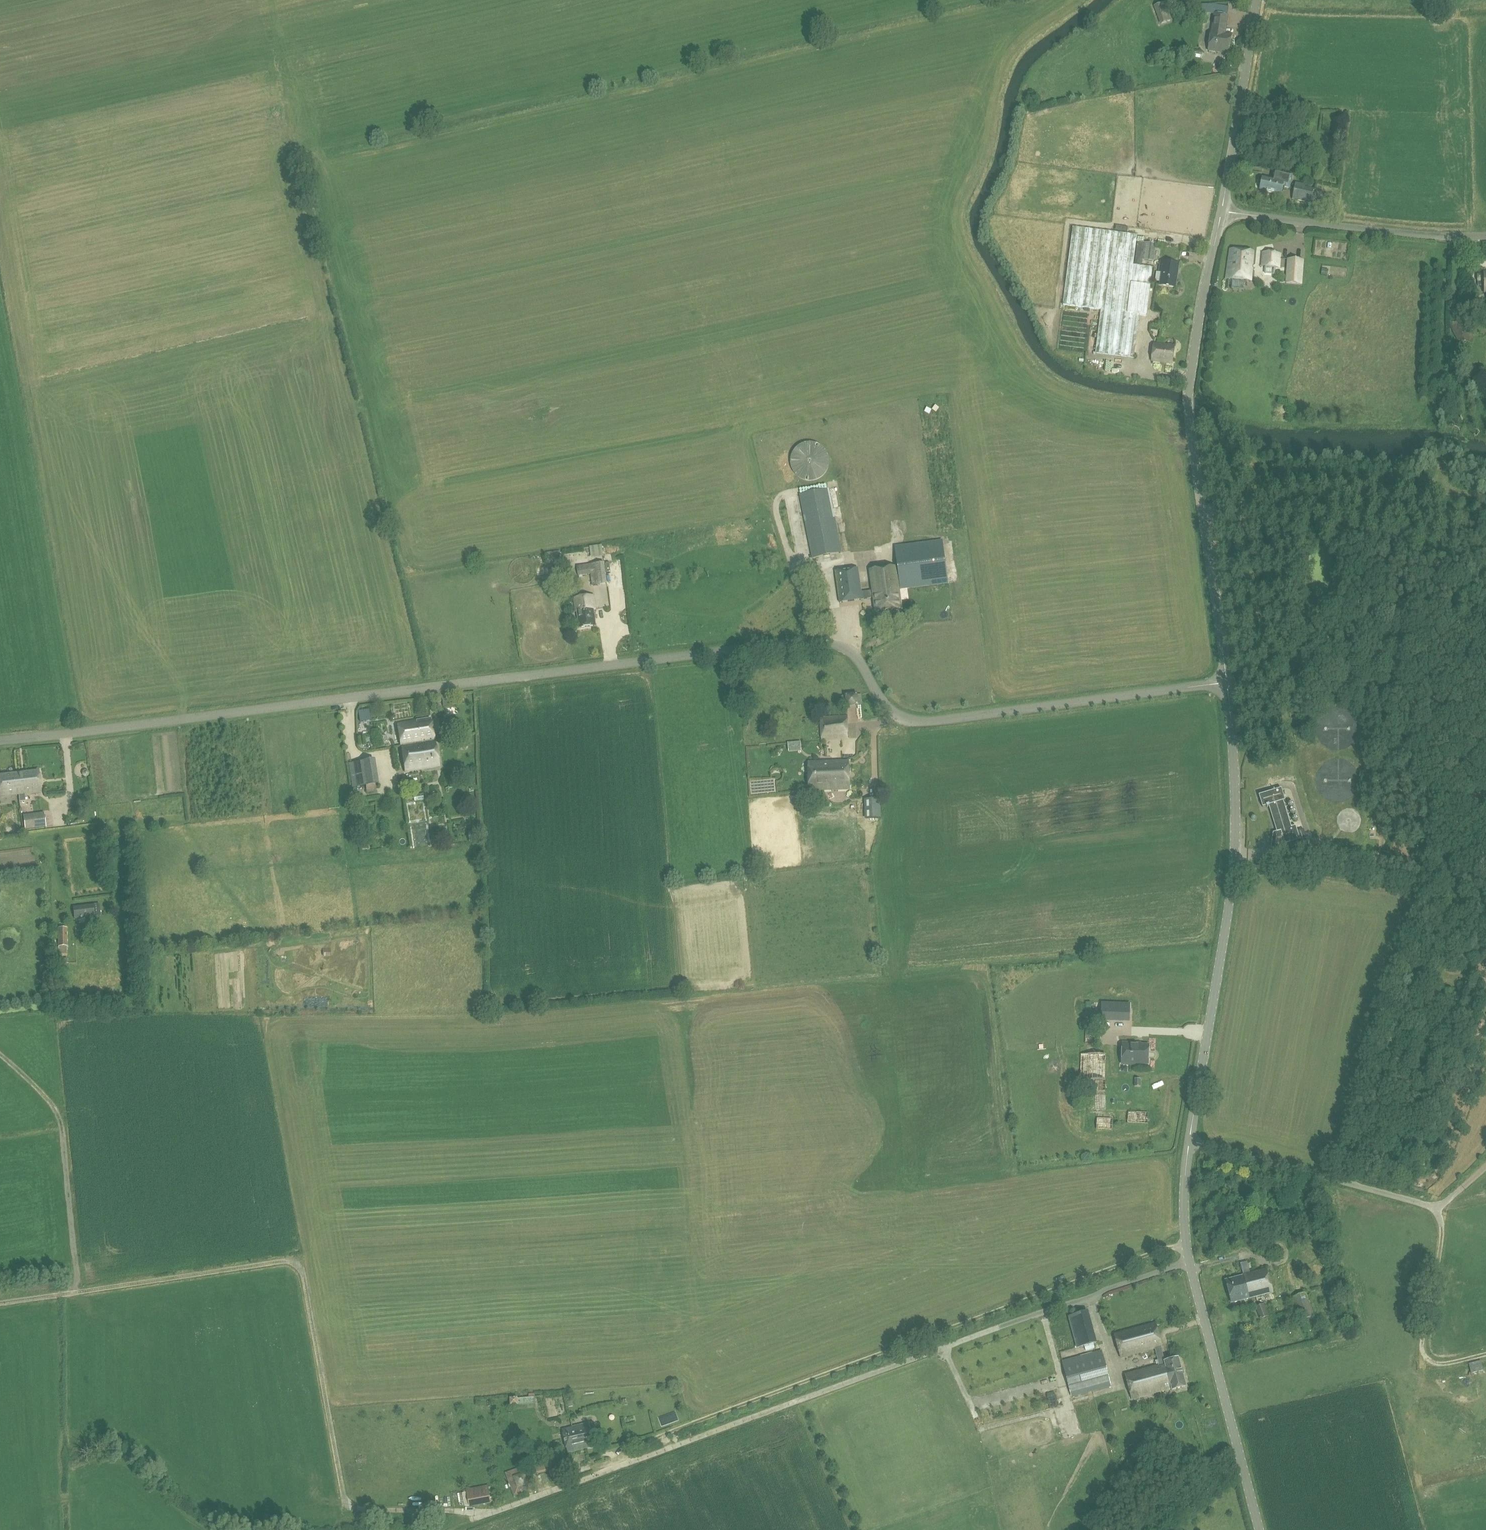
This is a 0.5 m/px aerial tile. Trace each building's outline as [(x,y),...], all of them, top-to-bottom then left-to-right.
[(1164,3),(1155,6),(1158,16),(1168,12),(1164,3)] [(1140,24),(1153,21),(1150,11),(1137,14),(1140,24)] [(1231,34),(1225,34),(1226,26),(1228,15),(1214,14),(1212,24),(1211,32),(1208,50),(1228,53),(1231,34)] [(1136,66),(1142,63),(1139,57),(1133,59),(1136,66)] [(1280,172),(1279,180),(1272,179),(1263,177),(1262,176),(1259,190),(1281,195),(1283,186),(1290,188),(1293,175),(1280,172)] [(1332,185),(1337,180),(1329,173),(1324,179),(1332,185)] [(1292,199),(1311,203),(1314,189),(1295,185),(1292,199)] [(1308,213),(1308,203),(1298,204),(1298,214),(1308,213)] [(1138,326),(1140,315),(1147,316),(1153,268),(1141,266),(1142,260),(1153,262),(1156,244),(1144,243),(1138,242),(1134,265),(1133,265),(1137,235),(1073,227),(1063,305),(1102,310),(1097,354),(1117,357),(1133,359),(1138,326)] [(1230,249),(1226,279),(1251,281),(1253,251),(1230,249)] [(1261,266),(1279,268),(1280,258),(1280,253),(1278,253),(1279,253),(1262,252),(1261,266)] [(1025,264),(1043,266),(1044,260),(1026,258),(1025,264)] [(1301,285),(1303,261),(1287,259),(1285,284),(1301,285)] [(1160,286),(1175,288),(1179,264),(1161,262),(1159,272),(1162,272),(1160,286)] [(1478,282),(1485,281),(1485,292),(1485,273),(1485,274),(1478,275),(1478,282)] [(1053,317),(1052,306),(1036,306),(1036,317),(1053,317)] [(1155,335),(1157,322),(1148,320),(1146,333),(1155,335)] [(1462,324),(1457,324),(1453,324),(1451,327),(1457,340),(1461,341),(1464,340),(1469,343),(1472,338),(1462,324)] [(1151,361),(1172,363),(1174,346),(1154,343),(1151,361)] [(1099,365),(1101,360),(1084,356),(1083,361),(1099,365)] [(772,440),(775,447),(784,444),(782,437),(772,440)] [(795,475),(802,480),(811,481),(819,479),(826,473),(829,465),(829,456),(824,449),(817,444),(809,442),(800,445),(794,450),(790,458),(791,467),(795,475)] [(811,558),(842,552),(829,488),(799,495),(811,558)] [(896,567),(900,590),(948,583),(942,540),(895,547),(898,567),(896,567)] [(588,543),(589,554),(604,553),(604,542),(588,543)] [(560,557),(547,559),(548,567),(561,566),(560,557)] [(592,586),(598,585),(595,563),(577,566),(578,576),(591,574),(592,586)] [(902,609),(900,590),(896,567),(870,571),(873,590),(861,592),(858,569),(835,572),(840,603),(862,600),(862,599),(873,597),(876,612),(902,609)] [(574,598),(575,612),(577,612),(579,628),(596,626),(594,610),(595,610),(594,596),(574,598)] [(842,696),(843,706),(862,704),(861,695),(842,696)] [(457,697),(443,698),(444,707),(458,706),(457,697)] [(1358,732),(1359,728),(1358,724),(1357,720),(1355,717),(1353,714),(1350,711),(1347,709),(1343,707),(1339,707),(1335,707),(1331,707),(1327,709),(1324,711),(1321,714),(1318,717),(1316,721),(1315,724),(1315,728),(1315,732),(1316,736),(1318,740),(1321,743),(1324,746),(1327,748),(1331,749),(1335,750),(1339,750),(1343,749),(1347,748),(1350,746),(1353,743),(1355,740),(1357,736),(1358,732)] [(848,739),(847,716),(820,718),(821,742),(848,739)] [(398,724),(401,745),(434,740),(430,719),(398,724)] [(434,740),(401,745),(406,772),(438,766),(434,740)] [(800,741),(787,742),(788,751),(801,750),(800,741)] [(1359,784),(1359,780),(1359,776),(1358,772),(1356,769),(1354,765),(1351,763),(1347,760),(1343,759),(1339,758),(1335,758),(1331,759),(1328,760),(1324,763),(1321,765),(1319,769),(1317,772),(1316,776),(1315,780),(1316,784),(1317,788),(1319,792),(1321,795),(1324,798),(1328,800),(1331,801),(1335,802),(1339,802),(1343,801),(1347,800),(1351,798),(1354,795),(1356,792),(1358,788),(1359,784)] [(372,760),(360,762),(350,763),(353,787),(364,786),(366,785),(367,792),(376,791),(375,784),(376,784),(372,760)] [(831,762),(832,790),(849,789),(848,761),(831,762)] [(809,790),(832,790),(831,762),(808,762),(809,790)] [(38,770),(16,773),(19,794),(18,794),(19,801),(26,801),(25,794),(41,792),(38,770)] [(16,773),(0,775),(0,797),(18,794),(19,794),(16,773)] [(1303,829),(1297,831),(1295,826),(1291,827),(1283,801),(1285,800),(1281,788),(1259,795),(1262,807),(1266,806),(1266,808),(1269,807),(1277,833),(1274,834),(1273,841),(1272,846),(1276,847),(1286,848),(1285,844),(1299,840),(1301,846),(1308,844),(1303,829)] [(881,819),(880,800),(864,800),(865,819),(881,819)] [(1361,823),(1361,820),(1361,818),(1360,816),(1359,814),(1358,812),(1356,810),(1354,809),(1352,808),(1350,808),(1348,808),(1345,808),(1343,809),(1341,810),(1340,812),(1338,814),(1337,816),(1337,818),(1336,820),(1337,823),(1337,825),(1338,827),(1340,829),(1341,830),(1343,831),(1345,832),(1348,833),(1350,833),(1352,832),(1354,831),(1356,830),(1358,829),(1359,827),(1360,825),(1361,823)] [(24,830),(46,827),(45,820),(35,821),(35,814),(23,815),(24,830)] [(73,907),(74,919),(94,917),(92,905),(73,907)] [(58,946),(66,946),(68,946),(67,928),(57,928),(57,946),(58,946)] [(137,996),(128,997),(128,1005),(137,1004),(137,996)] [(1101,1019),(1129,1020),(1129,1004),(1102,1003),(1101,1019)] [(1095,1043),(1095,1030),(1085,1030),(1085,1043),(1095,1043)] [(1140,1043),(1140,1042),(1122,1041),(1121,1063),(1138,1063),(1138,1062),(1148,1062),(1149,1043),(1140,1043)] [(1103,1088),(1104,1052),(1078,1051),(1077,1077),(1089,1078),(1089,1088),(1103,1088)] [(1119,1093),(1132,1091),(1130,1076),(1116,1078),(1119,1093)] [(1104,1091),(1090,1092),(1090,1107),(1104,1106),(1104,1091)] [(1127,1123),(1147,1125),(1148,1112),(1128,1111),(1127,1123)] [(1094,1115),(1095,1127),(1110,1126),(1109,1114),(1094,1115)] [(1243,1275),(1226,1280),(1232,1303),(1249,1299),(1272,1293),(1266,1269),(1243,1275)] [(1293,1297),(1301,1321),(1314,1316),(1306,1292),(1293,1297)] [(1264,1304),(1255,1307),(1260,1320),(1269,1316),(1264,1304)] [(1085,1346),(1093,1344),(1097,1343),(1088,1310),(1067,1316),(1076,1348),(1085,1346)] [(1251,1311),(1246,1314),(1250,1321),(1255,1318),(1251,1311)] [(1125,1374),(1132,1399),(1171,1389),(1172,1390),(1186,1386),(1178,1358),(1164,1362),(1160,1346),(1161,1346),(1155,1324),(1114,1334),(1120,1357),(1154,1348),(1159,1365),(1125,1374)] [(1111,1386),(1102,1350),(1062,1361),(1071,1397),(1111,1386)] [(1471,1373),(1483,1370),(1481,1361),(1469,1364),(1471,1373)] [(510,1405),(518,1405),(518,1404),(517,1398),(517,1397),(509,1398),(510,1405)] [(589,1423),(562,1430),(568,1453),(594,1446),(589,1423)] [(551,1478),(565,1474),(562,1463),(548,1467),(551,1478)] [(530,1491),(521,1467),(504,1473),(514,1497),(530,1491)] [(488,1485),(466,1489),(469,1503),(491,1498),(488,1485)]
